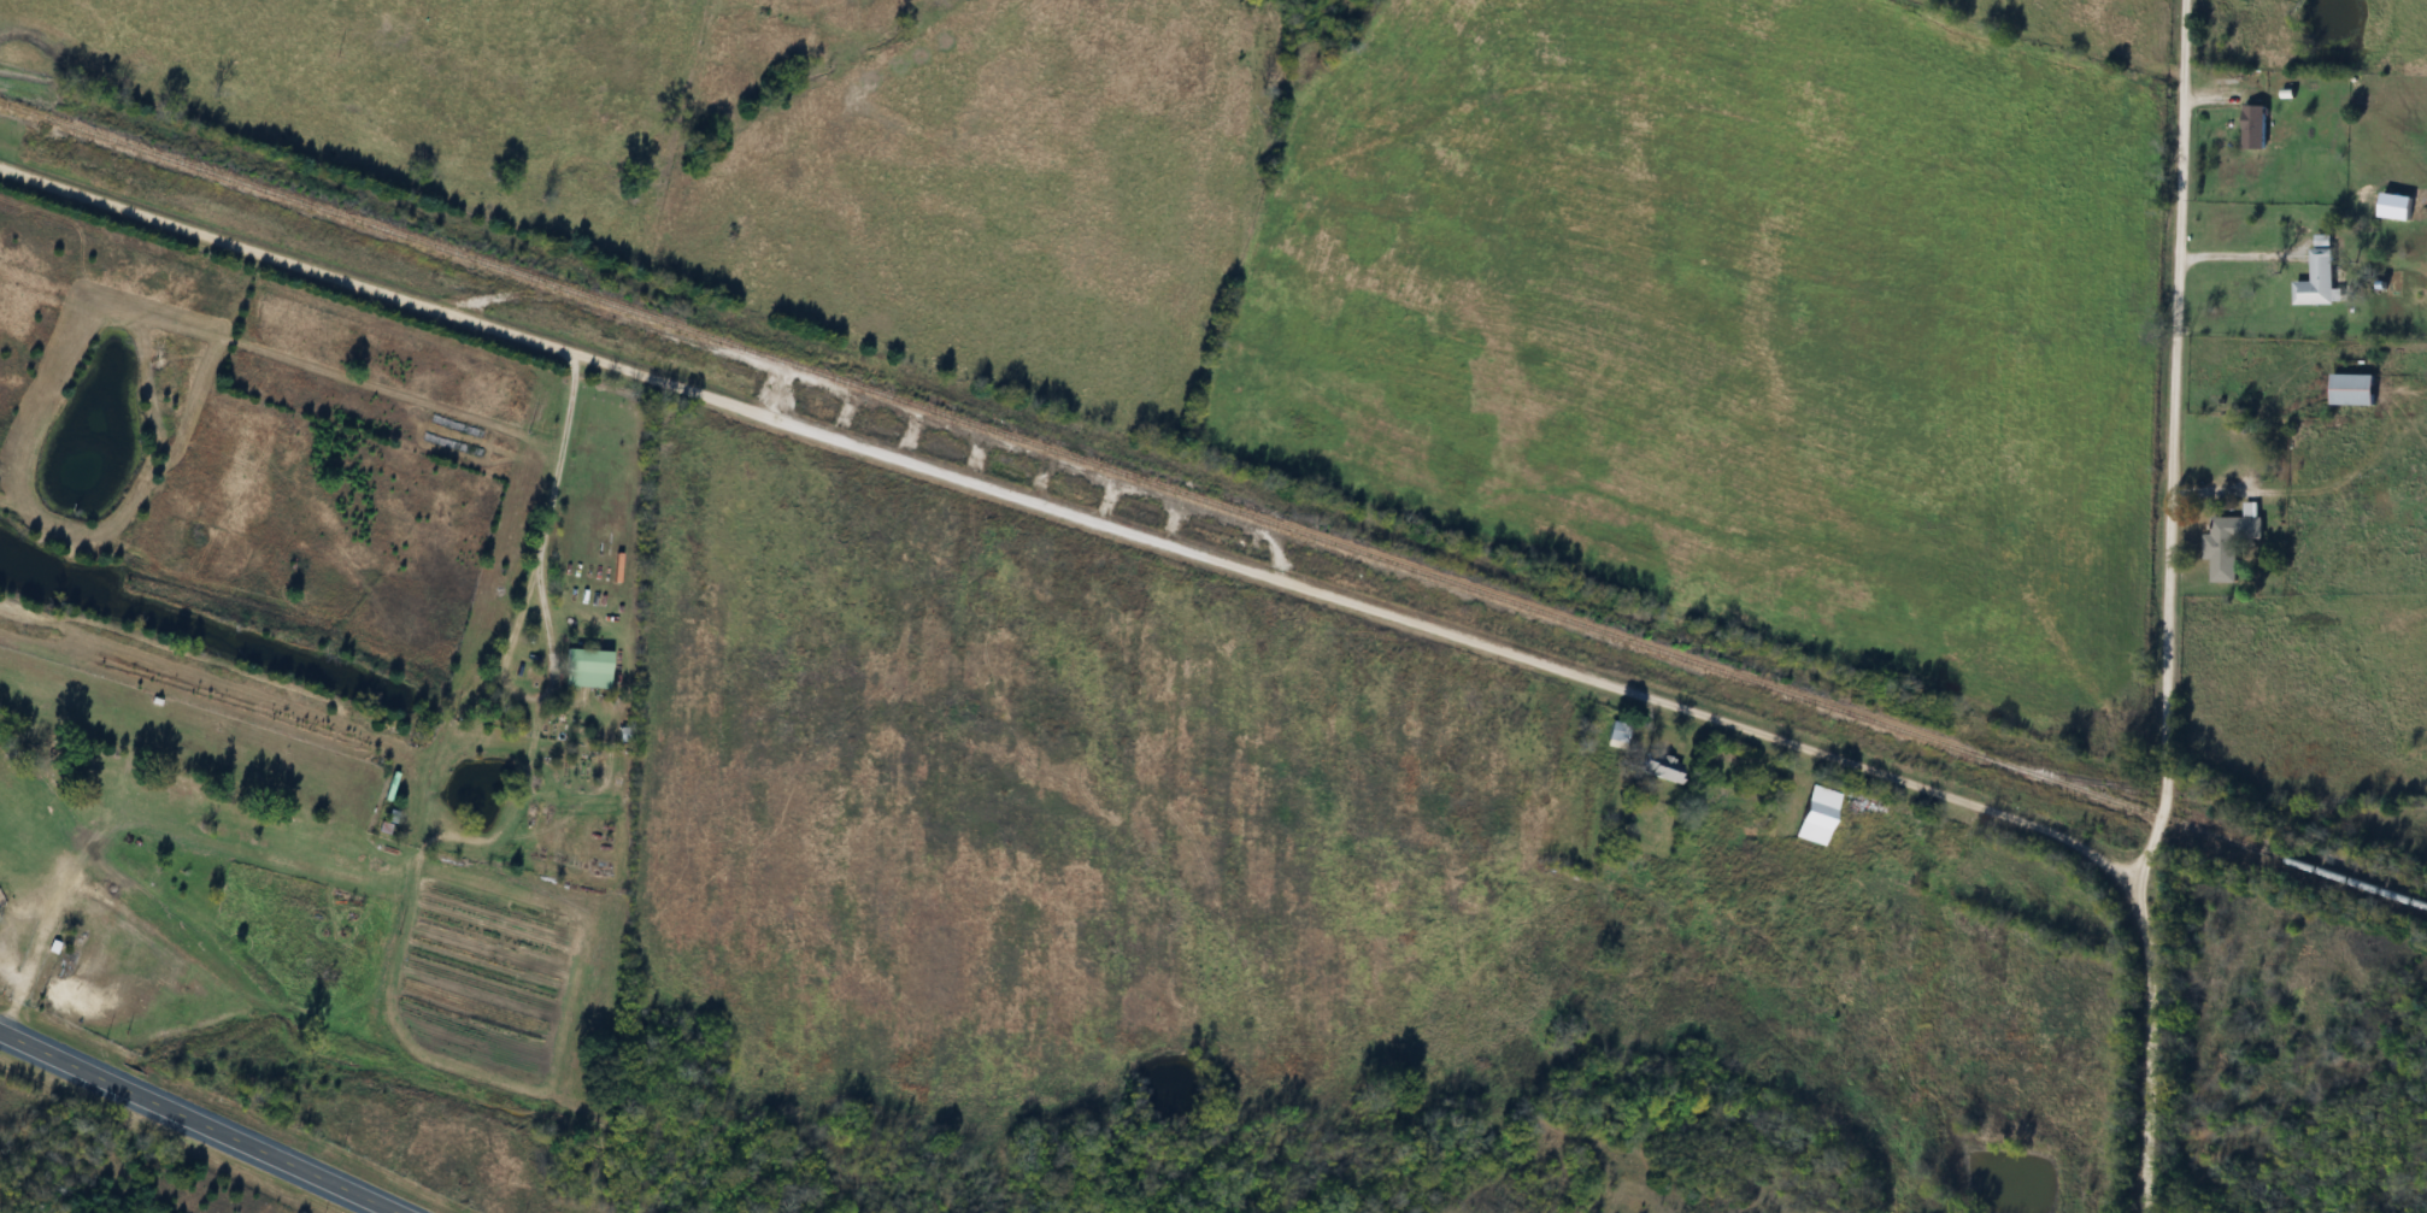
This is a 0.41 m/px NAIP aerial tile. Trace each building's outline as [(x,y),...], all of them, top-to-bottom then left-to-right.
[(2240,106),(2240,149),(2263,149),(2263,106),(2240,106)] [(2310,282),(2292,282),(2292,306),(2330,305),(2330,236),(2310,236),(2310,282)] [(2371,375),(2328,375),(2328,406),(2371,406),(2371,375)] [(2234,540),(2259,540),(2260,517),(2203,517),(2203,562),(2208,562),(2208,584),(2234,584),(2234,540)] [(560,688),(607,689),(608,651),(561,650),(560,688)] [(1621,749),(1626,724),(1609,721),(1604,746),(1621,749)] [(1676,784),(1681,762),(1640,752),(1634,774),(1676,784)] [(1822,846),(1836,794),(1806,785),(1792,838),(1822,846)]
